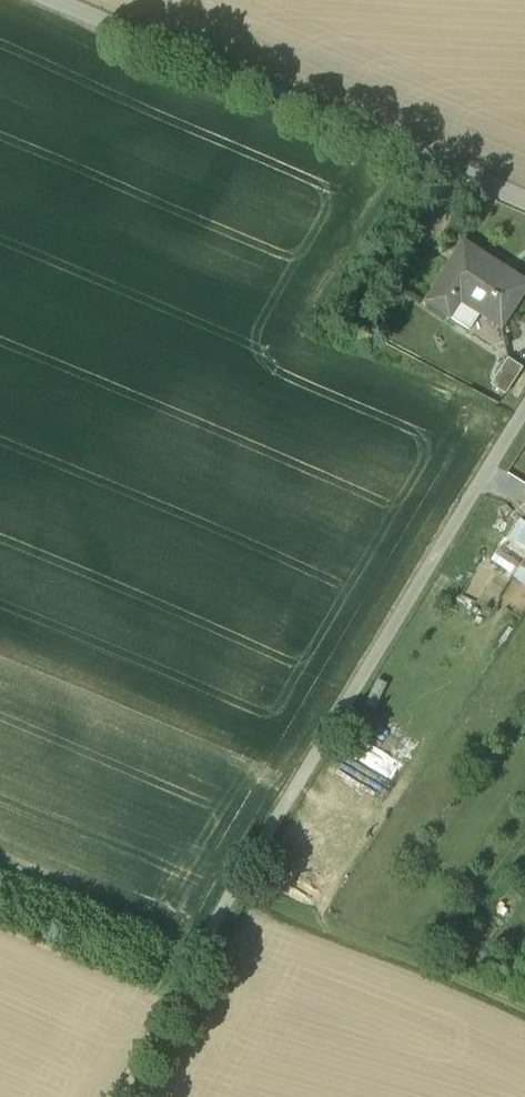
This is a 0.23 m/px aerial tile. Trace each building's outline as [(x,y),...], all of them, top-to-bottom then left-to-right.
[(524,289),(524,282),(463,243),(426,302),(470,329),(481,311),(503,324),(524,289)] [(509,358),(492,383),(506,392),(522,367),(509,358)] [(523,558),(524,546),(524,543),(504,539),(501,553),(523,558)] [(524,581),(524,560),(516,575),(524,581)]
